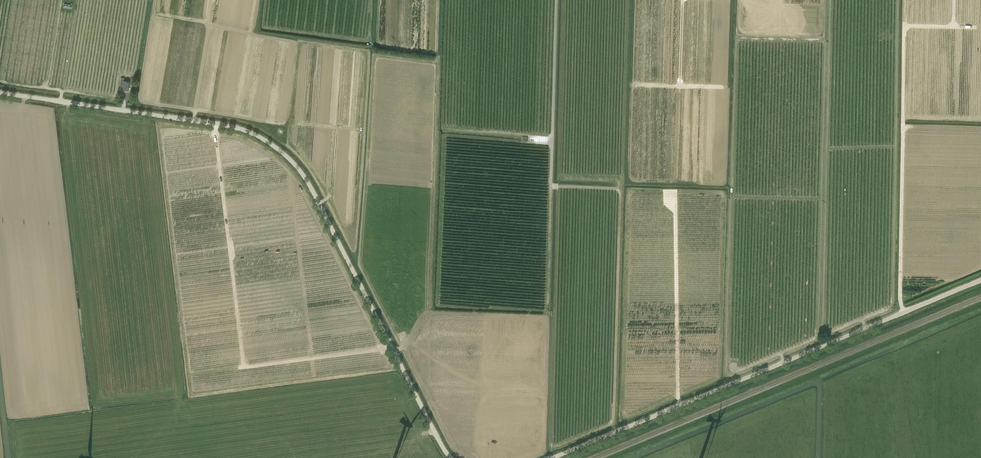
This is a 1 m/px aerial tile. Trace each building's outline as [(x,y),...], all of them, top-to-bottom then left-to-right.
[(127,81),(124,81),(124,78),(121,78),(120,85),(123,86),(123,89),(128,90),(129,82),(129,81),(127,81)]
